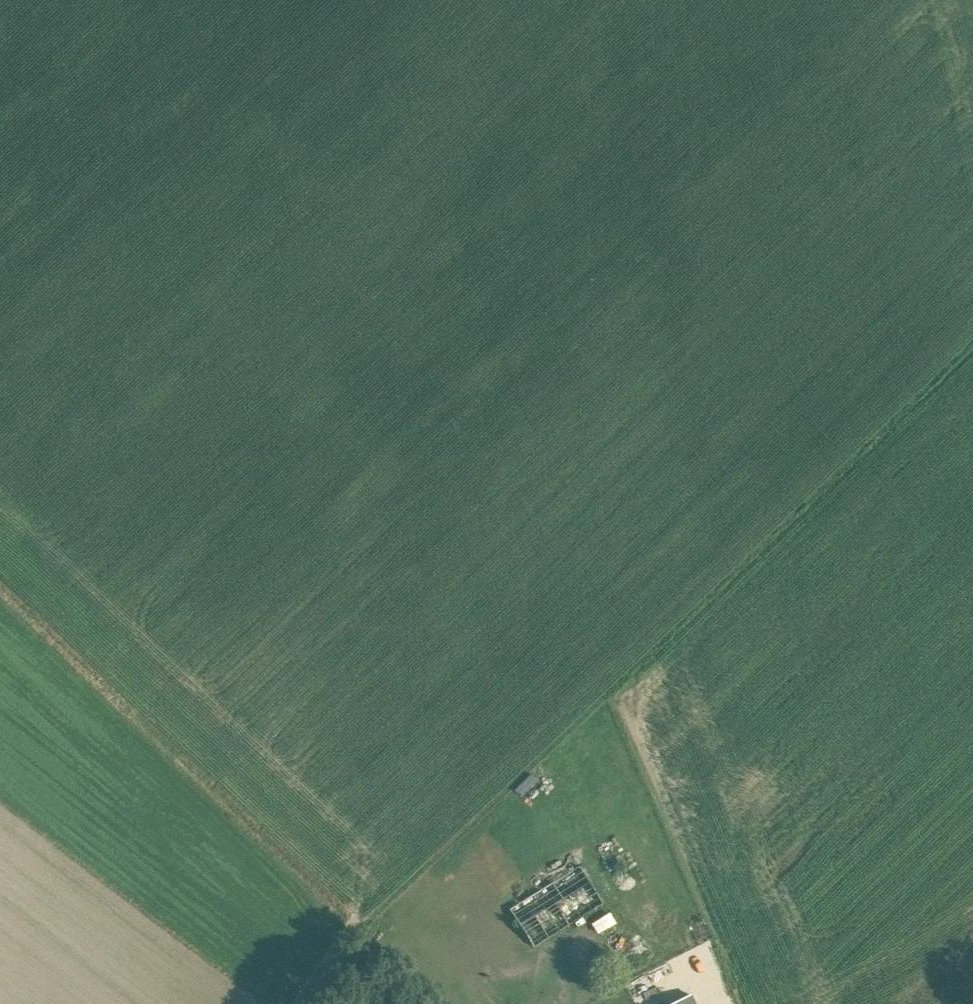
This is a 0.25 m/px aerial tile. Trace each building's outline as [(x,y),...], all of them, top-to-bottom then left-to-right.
[(579,864),(511,909),(535,945),(603,901),(579,864)] [(610,912),(592,923),(598,933),(616,922),(610,912)] [(709,994),(707,995),(704,989),(693,994),(698,1003),(714,1003),(709,994)] [(666,1003),(695,1003),(690,992),(666,1003)]
